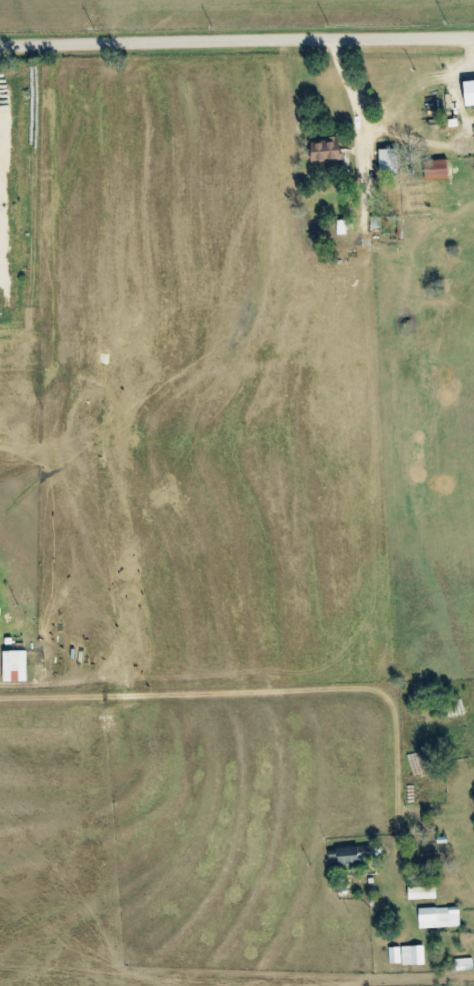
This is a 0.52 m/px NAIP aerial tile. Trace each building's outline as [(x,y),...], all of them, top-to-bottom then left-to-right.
[(465,80),(466,105),(473,105),(473,80),(465,80)] [(311,142),(312,163),(342,161),(341,140),(311,142)] [(398,172),(397,148),(379,149),(380,173),(398,172)] [(425,179),(448,178),(447,159),(424,160),(425,179)] [(381,216),(370,216),(370,228),(381,228),(381,216)] [(26,650),(3,651),(4,682),(27,681),(26,650)] [(337,847),(338,861),(376,860),(375,846),(337,847)] [(408,899),(436,899),(436,887),(408,887),(408,899)] [(419,928),(459,927),(459,907),(418,908),(419,928)] [(402,965),(425,964),(424,945),(401,946),(402,965)] [(400,947),(388,947),(389,963),(400,963),(400,947)]
